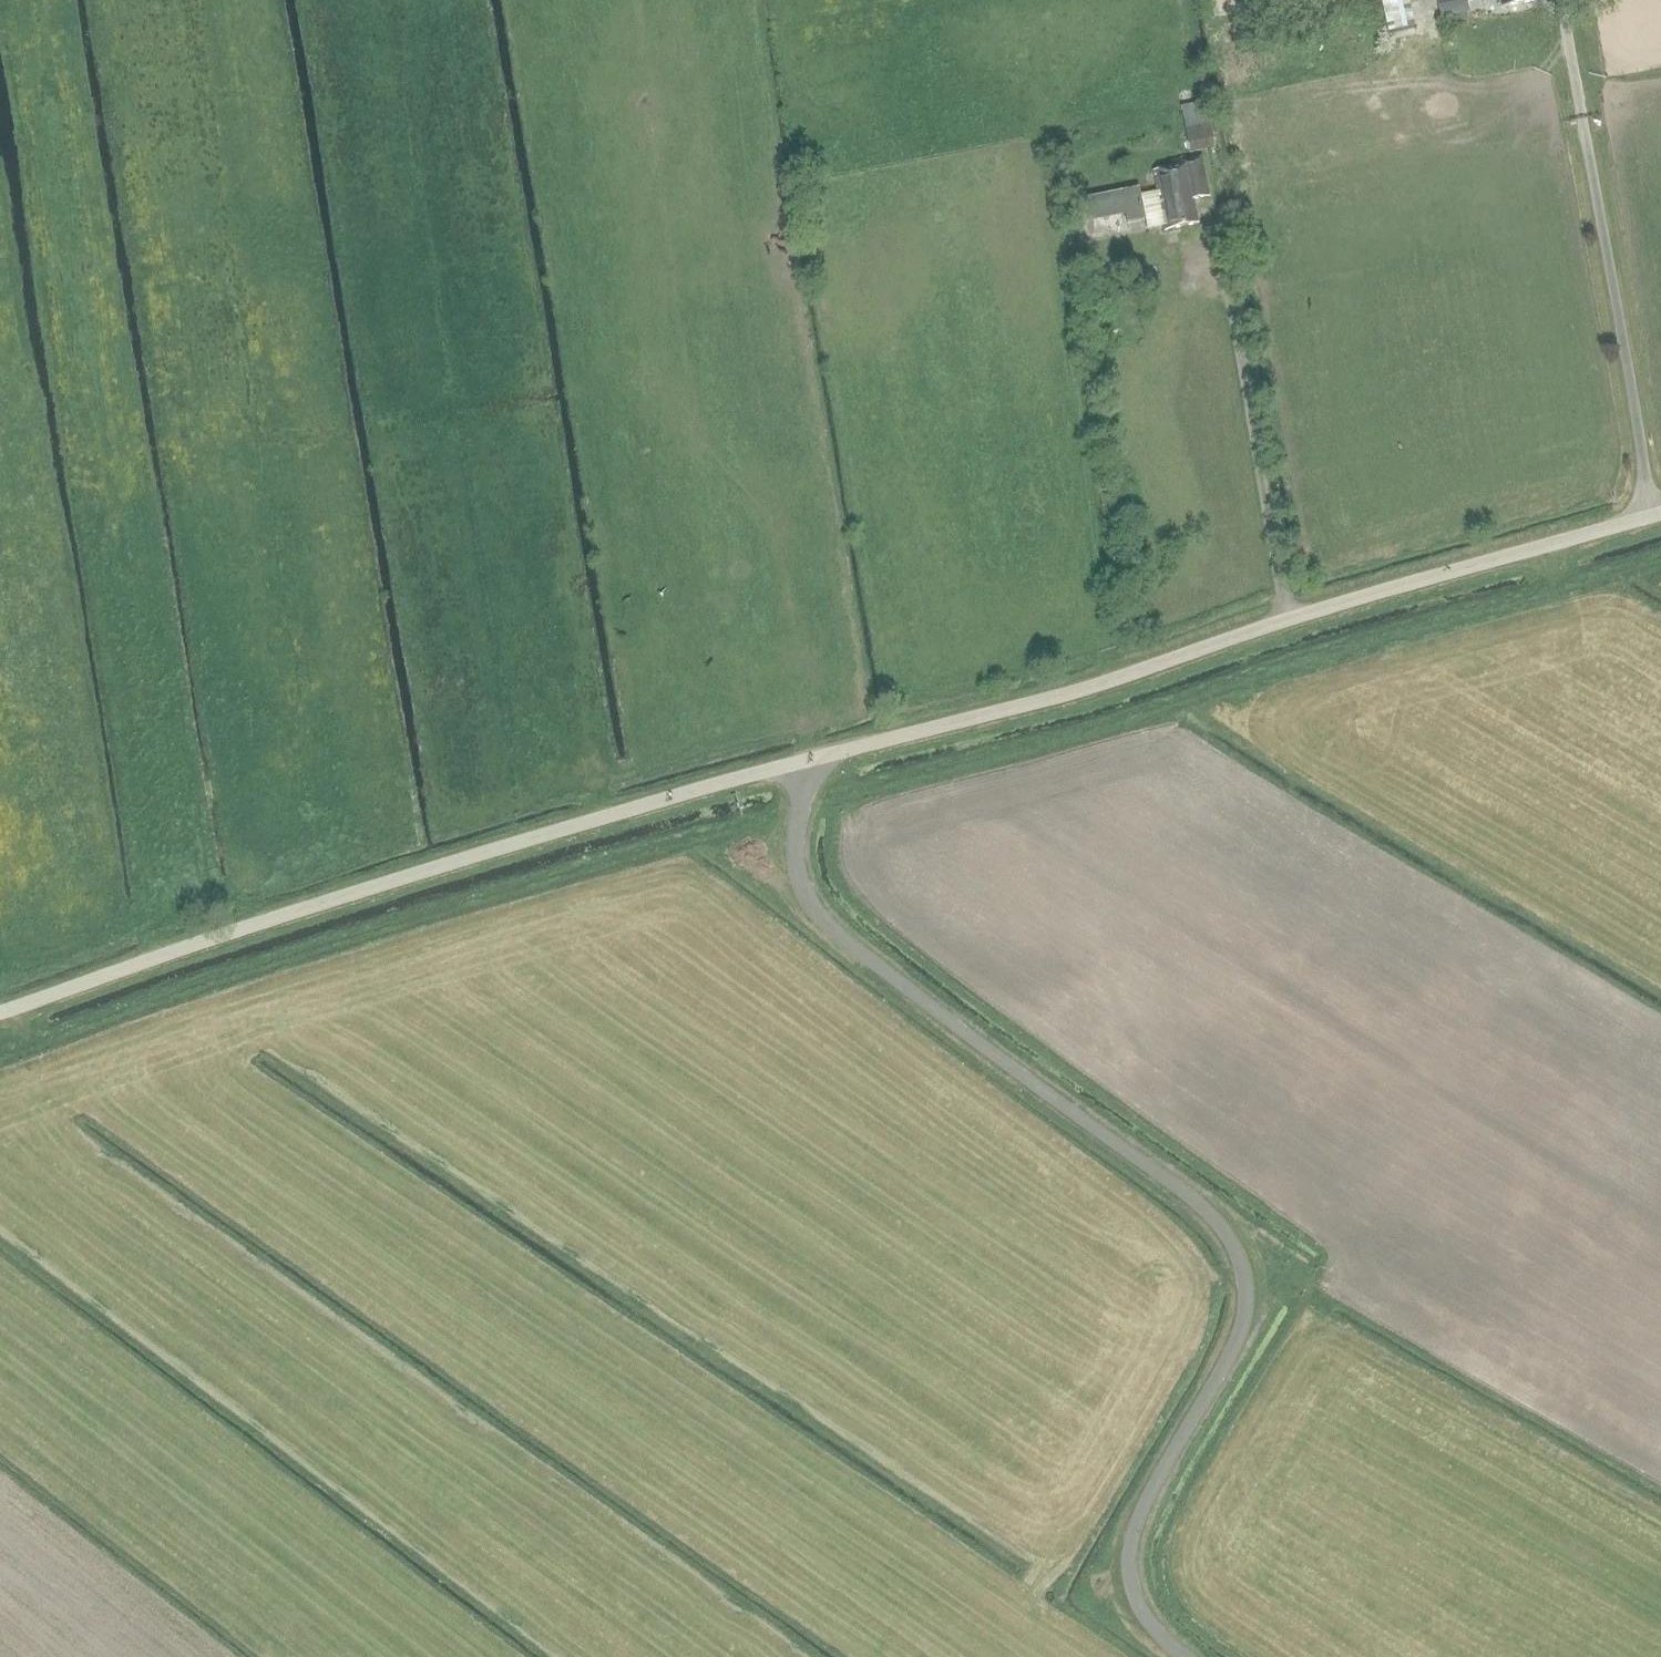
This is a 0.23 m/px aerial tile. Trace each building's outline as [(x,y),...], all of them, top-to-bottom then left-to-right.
[(1387,32),(1424,26),(1419,0),(1381,0),(1387,32)] [(1470,12),(1467,0),(1437,0),(1441,19),(1470,12)] [(1501,8),(1536,2),(1536,0),(1499,0),(1501,8)] [(1191,153),(1216,148),(1205,101),(1180,106),(1191,153)] [(1196,199),(1209,196),(1201,157),(1181,162),(1181,165),(1154,172),(1158,191),(1142,194),(1140,187),(1088,198),(1093,221),(1126,215),(1128,223),(1147,219),(1143,200),(1159,197),(1163,212),(1166,212),(1169,224),(1164,225),(1165,229),(1202,222),(1196,199)]
